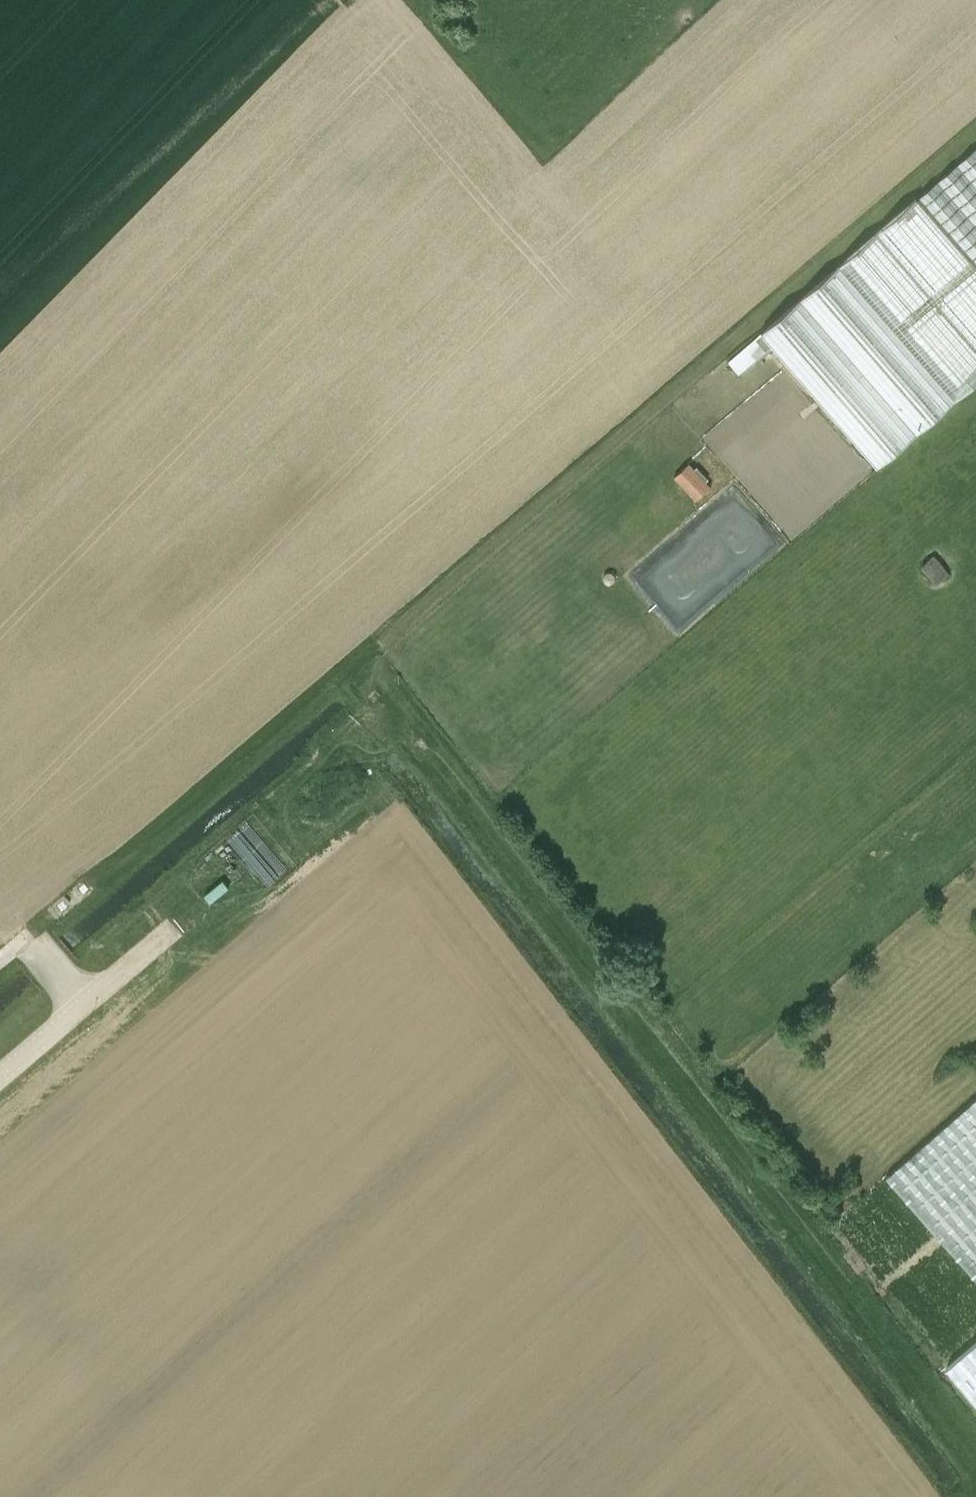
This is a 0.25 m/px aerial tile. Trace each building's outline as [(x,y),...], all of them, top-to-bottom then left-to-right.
[(828,277),(760,335),(878,468),(975,382),(975,145),(828,277)] [(711,487),(690,464),(675,477),(696,500),(711,487)] [(937,554),(925,566),(940,582),(952,570),(937,554)] [(883,1176),(975,1283),(975,1096),(883,1176)] [(946,1369),(975,1404),(975,1344),(946,1369)]
